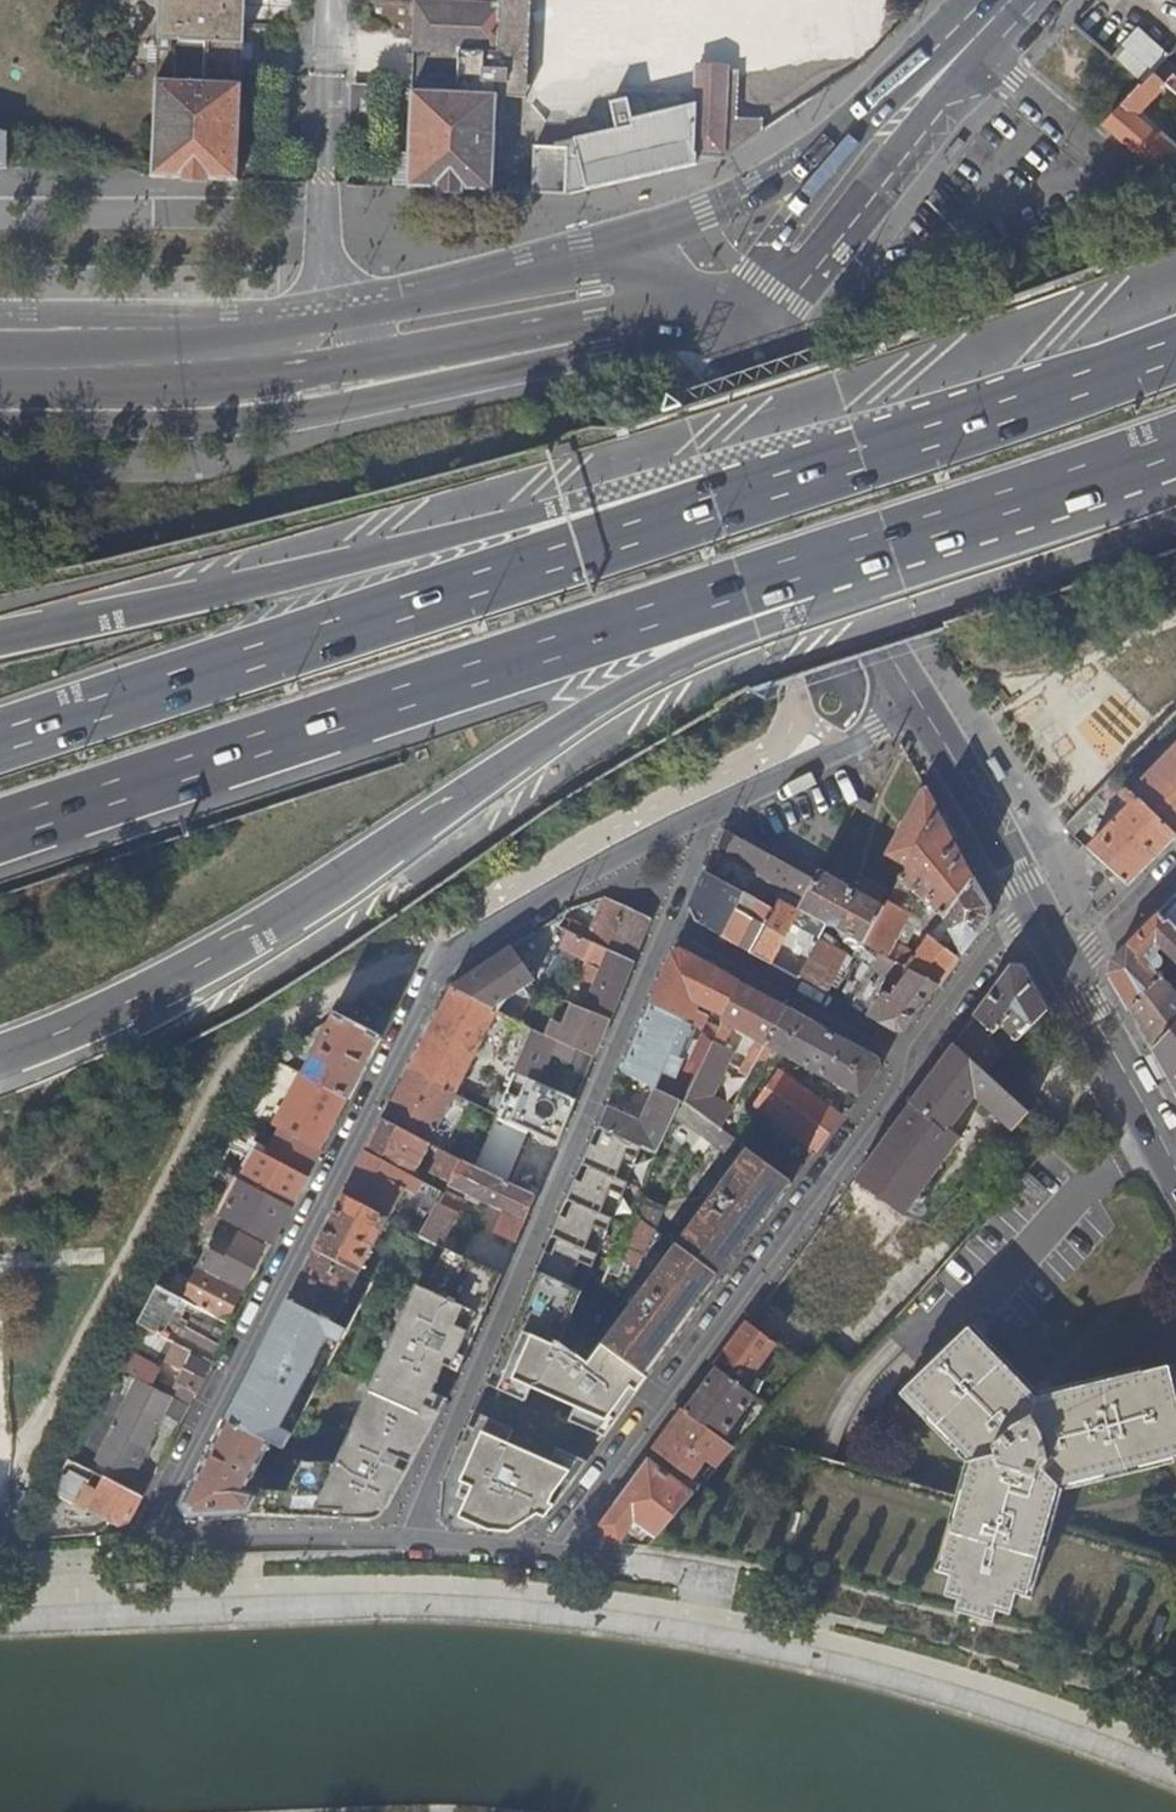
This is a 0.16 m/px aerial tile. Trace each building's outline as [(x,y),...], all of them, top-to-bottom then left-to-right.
[(237,181),(243,57),(271,58),(272,39),(243,37),(245,0),(159,0),(157,47),(156,82),(152,177),(183,179),(183,181),(207,182),(207,180),(237,181)] [(492,193),(497,95),(525,97),(529,0),(414,0),(414,5),(416,5),(407,189),(437,190),(437,192),(463,193),(463,192),(472,192),(492,193)] [(770,72),(773,72),(772,89),(765,89),(764,119),(809,90),(810,71),(829,71),(833,66),(833,64),(841,65),(841,53),(853,53),(854,52),(855,30),(853,28),(836,27),(835,22),(803,20),(803,21),(792,20),(792,19),(740,17),(740,18),(727,17),(727,16),(699,15),(699,16),(635,12),(635,13),(624,12),(591,10),(590,17),(573,16),(571,18),(570,40),(572,41),(589,43),(588,56),(594,61),(617,62),(622,55),(632,56),(632,57),(685,59),(686,58),(697,57),(694,105),(634,120),(629,98),(611,102),(617,128),(556,144),(556,149),(533,147),(531,194),(566,196),(723,157),(723,153),(763,119),(738,118),(740,84),(763,84),(763,63),(770,63),(770,72)] [(1113,57),(1125,69),(1143,85),(1144,85),(1166,62),(1171,56),(1140,26),(1113,57)] [(1154,77),(1161,83),(1173,68),(1166,62),(1154,77)] [(790,84),(803,84),(804,72),(791,71),(791,64),(783,64),(783,89),(790,89),(790,84)] [(1103,126),(1156,171),(1165,170),(1175,158),(1175,145),(1174,143),(1170,147),(1157,137),(1135,118),(1139,114),(1166,87),(1165,86),(1161,83),(1154,77),(1144,85),(1143,85),(1103,126)] [(1170,81),(1165,86),(1166,87),(1175,95),(1175,86),(1170,81)] [(369,101),(370,86),(349,85),(346,128),(366,130),(368,101),(369,101)] [(1135,118),(1157,137),(1161,132),(1139,114),(1135,118)] [(1132,794),(1175,836),(1175,747),(1132,794)] [(1175,839),(1175,836),(1132,794),(1116,778),(1068,829),(1076,836),(1115,795),(1119,798),(1129,808),(1122,815),(1090,849),(1130,887),(1160,856),(1175,839)] [(908,868),(938,814),(925,789),(888,857),(908,868)] [(1112,806),(1122,815),(1129,808),(1119,798),(1112,806)] [(965,863),(938,814),(908,868),(899,883),(932,910),(923,922),(937,930),(944,921),(944,919),(974,880),(965,863)] [(724,831),(723,832),(715,852),(805,902),(816,882),(724,831)] [(759,904),(774,913),(781,902),(710,863),(705,874),(752,900),(759,904)] [(695,922),(751,954),(774,913),(759,904),(751,918),(739,912),(744,902),(749,905),(752,900),(705,874),(690,910),(695,922)] [(884,911),(821,874),(816,882),(805,902),(800,912),(802,913),(814,919),(828,927),(833,918),(843,924),(838,933),(864,947),(864,946),(884,911)] [(990,909),(974,880),(944,919),(944,921),(951,932),(945,936),(950,946),(957,943),(965,955),(989,922),(990,909)] [(571,906),(559,927),(567,932),(633,964),(650,923),(606,901),(598,921),(571,906)] [(751,954),(772,966),(802,913),(800,912),(781,902),(774,913),(751,954)] [(911,916),(889,903),(884,911),(864,946),(879,954),(900,965),(904,958),(892,950),(911,916)] [(1132,1014),(1163,981),(1168,976),(1163,972),(1159,976),(1154,971),(1161,963),(1162,961),(1160,959),(1156,955),(1161,950),(1175,964),(1175,929),(1162,915),(1114,963),(1110,977),(1121,995),(1132,1014)] [(821,941),(828,927),(814,919),(807,933),(821,941)] [(633,964),(567,932),(559,949),(575,957),(586,963),(612,975),(625,981),(633,964)] [(941,988),(960,962),(930,940),(906,969),(940,987),(941,988)] [(849,956),(821,941),(800,980),(827,995),(849,956)] [(879,954),(864,946),(864,947),(851,970),(864,979),(871,968),(879,954)] [(534,983),(510,949),(453,987),(452,990),(497,1013),(506,1003),(505,1003),(534,983)] [(575,957),(559,949),(539,991),(566,1002),(570,992),(560,988),(575,957)] [(671,957),(650,1006),(694,1030),(704,1035),(709,1038),(712,1032),(705,1028),(709,1020),(697,1014),(699,1009),(726,1020),(742,986),(681,952),(671,957)] [(906,969),(900,965),(879,954),(871,968),(899,987),(892,998),(864,979),(847,1008),(898,1036),(907,1033),(940,987),(906,969)] [(609,1020),(625,981),(612,975),(586,963),(575,988),(581,990),(575,1006),(609,1020)] [(1013,968),(955,1046),(986,1075),(1005,1056),(1006,1055),(993,1039),(1005,1026),(1017,1043),(1047,1012),(1035,990),(1023,969),(1013,968)] [(1153,1053),(1175,1030),(1175,985),(1171,989),(1163,981),(1132,1014),(1144,1037),(1153,1053)] [(787,1011),(742,986),(726,1020),(723,1025),(759,1045),(756,1051),(762,1055),(787,1011)] [(497,1013),(452,990),(408,1073),(455,1096),(498,1014),(497,1013)] [(552,1024),(546,1038),(576,1052),(588,1057),(593,1059),(609,1020),(575,1006),(573,1005),(564,1029),(552,1024)] [(650,1006),(621,1073),(656,1092),(671,1059),(680,1063),(694,1030),(650,1006)] [(878,1062),(787,1011),(762,1055),(752,1071),(759,1075),(773,1052),(860,1100),(881,1072),(878,1062)] [(379,1013),(366,1035),(380,1042),(391,1020),(379,1013)] [(303,1077),(349,1102),(380,1042),(366,1035),(334,1018),(303,1077)] [(993,1039),(1006,1055),(1010,1051),(1017,1043),(1005,1026),(993,1039)] [(1153,1053),(1163,1071),(1174,1089),(1175,1093),(1175,1030),(1153,1053)] [(546,1038),(531,1031),(513,1075),(538,1086),(552,1057),(571,1065),(576,1052),(546,1038)] [(720,1032),(716,1041),(693,1088),(724,1104),(734,1084),(730,1082),(736,1070),(725,1064),(729,1053),(727,1052),(733,1039),(720,1032)] [(704,1035),(673,1101),(681,1105),(684,1107),(693,1088),(716,1041),(709,1038),(704,1035)] [(955,1046),(854,1183),(904,1219),(963,1139),(954,1133),(969,1111),(974,1115),(978,1110),(977,1109),(980,1104),(1012,1134),(1030,1116),(986,1075),(955,1046)] [(275,1062),(249,1113),(270,1123),(297,1073),(275,1062)] [(455,1096),(408,1073),(383,1121),(429,1146),(455,1096)] [(513,1075),(497,1117),(519,1128),(522,1123),(527,1111),(534,1114),(537,1108),(530,1105),(538,1086),(513,1075)] [(281,1129),(323,1152),(349,1102),(303,1077),(302,1076),(276,1127),(281,1129)] [(574,1104),(584,1080),(574,1076),(564,1098),(574,1104)] [(818,1151),(840,1120),(780,1077),(757,1107),(818,1151)] [(561,1105),(564,1098),(551,1092),(547,1101),(560,1107),(561,1105)] [(641,1127),(606,1111),(597,1130),(639,1150),(657,1158),(674,1120),(681,1105),(673,1101),(656,1092),(641,1127)] [(572,1110),(574,1104),(564,1098),(561,1105),(572,1110)] [(684,1107),(681,1105),(674,1120),(729,1158),(738,1146),(684,1107)] [(249,1113),(242,1125),(264,1136),(270,1123),(249,1113)] [(383,1121),(366,1154),(414,1180),(423,1162),(430,1146),(429,1146),(383,1121)] [(539,1121),(535,1129),(532,1134),(552,1144),(556,1147),(562,1132),(539,1121)] [(535,1129),(522,1123),(519,1128),(523,1130),(532,1134),(535,1129)] [(291,1168),(310,1178),(323,1152),(281,1129),(275,1142),(267,1156),(277,1160),(291,1168)] [(510,1161),(483,1150),(475,1170),(535,1198),(538,1191),(533,1189),(552,1144),(532,1134),(523,1130),(510,1161)] [(525,1299),(571,1322),(639,1150),(597,1130),(525,1299)] [(267,1156),(275,1142),(264,1136),(257,1150),(266,1155),(267,1156)] [(435,1149),(440,1152),(444,1145),(438,1141),(435,1149)] [(435,1149),(433,1148),(430,1155),(436,1159),(429,1174),(450,1185),(462,1164),(440,1152),(435,1149)] [(793,1185),(748,1153),(677,1250),(604,1349),(649,1381),(793,1185)] [(366,1154),(344,1196),(377,1214),(393,1184),(405,1190),(406,1187),(439,1205),(444,1197),(414,1180),(366,1154)] [(266,1155),(250,1186),(260,1192),(267,1178),(277,1160),(267,1156),(266,1155)] [(277,1160),(267,1178),(282,1185),(291,1168),(277,1160)] [(535,1198),(475,1170),(462,1164),(450,1185),(449,1187),(503,1215),(494,1236),(515,1245),(535,1198)] [(260,1192),(294,1209),(310,1178),(291,1168),(282,1185),(267,1178),(260,1192)] [(274,1247),(294,1209),(260,1192),(250,1186),(233,1177),(228,1185),(238,1190),(223,1220),(274,1247)] [(344,1196),(316,1251),(361,1274),(368,1278),(372,1272),(364,1268),(389,1220),(377,1214),(344,1196)] [(664,1211),(642,1201),(634,1219),(622,1246),(644,1256),(664,1211)] [(438,1206),(421,1238),(422,1238),(448,1251),(448,1250),(462,1257),(465,1250),(447,1241),(463,1212),(458,1210),(455,1215),(438,1206)] [(215,1232),(221,1219),(199,1208),(193,1221),(215,1232)] [(462,1257),(502,1277),(513,1252),(473,1233),(465,1250),(462,1257)] [(201,1270),(244,1292),(266,1250),(241,1237),(229,1261),(210,1252),(201,1270)] [(457,1357),(465,1360),(479,1329),(502,1277),(462,1257),(448,1250),(448,1251),(419,1287),(428,1291),(329,1469),(299,1470),(286,1495),(262,1495),(261,1497),(250,1518),(371,1522),(387,1509),(448,1400),(457,1379),(445,1373),(453,1356),(456,1358),(457,1357)] [(316,1251),(288,1304),(346,1333),(351,1324),(339,1318),(361,1274),(316,1251)] [(227,1324),(244,1292),(201,1270),(184,1302),(227,1324)] [(213,1365),(227,1338),(217,1332),(211,1344),(186,1331),(187,1329),(172,1321),(183,1302),(158,1289),(138,1327),(175,1345),(213,1365)] [(525,1299),(494,1370),(615,1427),(649,1381),(604,1349),(582,1334),(584,1329),(571,1322),(525,1299)] [(341,1343),(345,1335),(346,1333),(288,1304),(227,1423),(272,1446),(284,1452),(292,1437),(280,1431),(328,1337),(341,1343)] [(750,1325),(717,1370),(743,1389),(767,1355),(798,1379),(807,1368),(806,1367),(750,1325)] [(175,1345),(138,1327),(129,1345),(165,1364),(175,1345)] [(995,1622),(999,1613),(1013,1617),(1019,1596),(1029,1599),(1061,1487),(1175,1459),(1175,1397),(1170,1370),(1037,1401),(967,1332),(903,1395),(973,1464),(940,1574),(951,1577),(945,1598),(960,1602),(957,1611),(995,1622)] [(197,1397),(213,1365),(175,1345),(165,1364),(183,1373),(176,1386),(197,1397)] [(125,1352),(116,1369),(124,1373),(140,1382),(153,1388),(162,1370),(125,1352)] [(717,1370),(685,1413),(723,1442),(755,1398),(743,1389),(717,1370)] [(140,1382),(124,1373),(82,1454),(98,1463),(140,1382)] [(170,1397),(153,1388),(140,1382),(98,1463),(98,1464),(130,1481),(173,1399),(170,1397)] [(173,1399),(191,1408),(197,1397),(176,1386),(170,1397),(173,1399)] [(685,1413),(657,1452),(679,1469),(685,1473),(697,1455),(717,1470),(734,1450),(723,1442),(685,1413)] [(191,1520),(250,1518),(261,1497),(248,1491),(272,1446),(227,1423),(183,1507),(191,1520)] [(578,1478),(469,1427),(444,1483),(441,1523),(448,1531),(520,1537),(547,1520),(578,1478)] [(602,1526),(609,1545),(621,1546),(636,1525),(656,1540),(694,1496),(672,1479),(679,1469),(657,1452),(602,1526)] [(52,1494),(111,1525),(119,1529),(130,1525),(143,1500),(69,1461),(52,1494)] [(692,1478),(703,1486),(710,1477),(698,1469),(692,1478)] [(788,1531),(797,1534),(801,1516),(793,1514),(788,1531)] [(1154,1636),(1162,1638),(1166,1620),(1159,1618),(1154,1636)]
